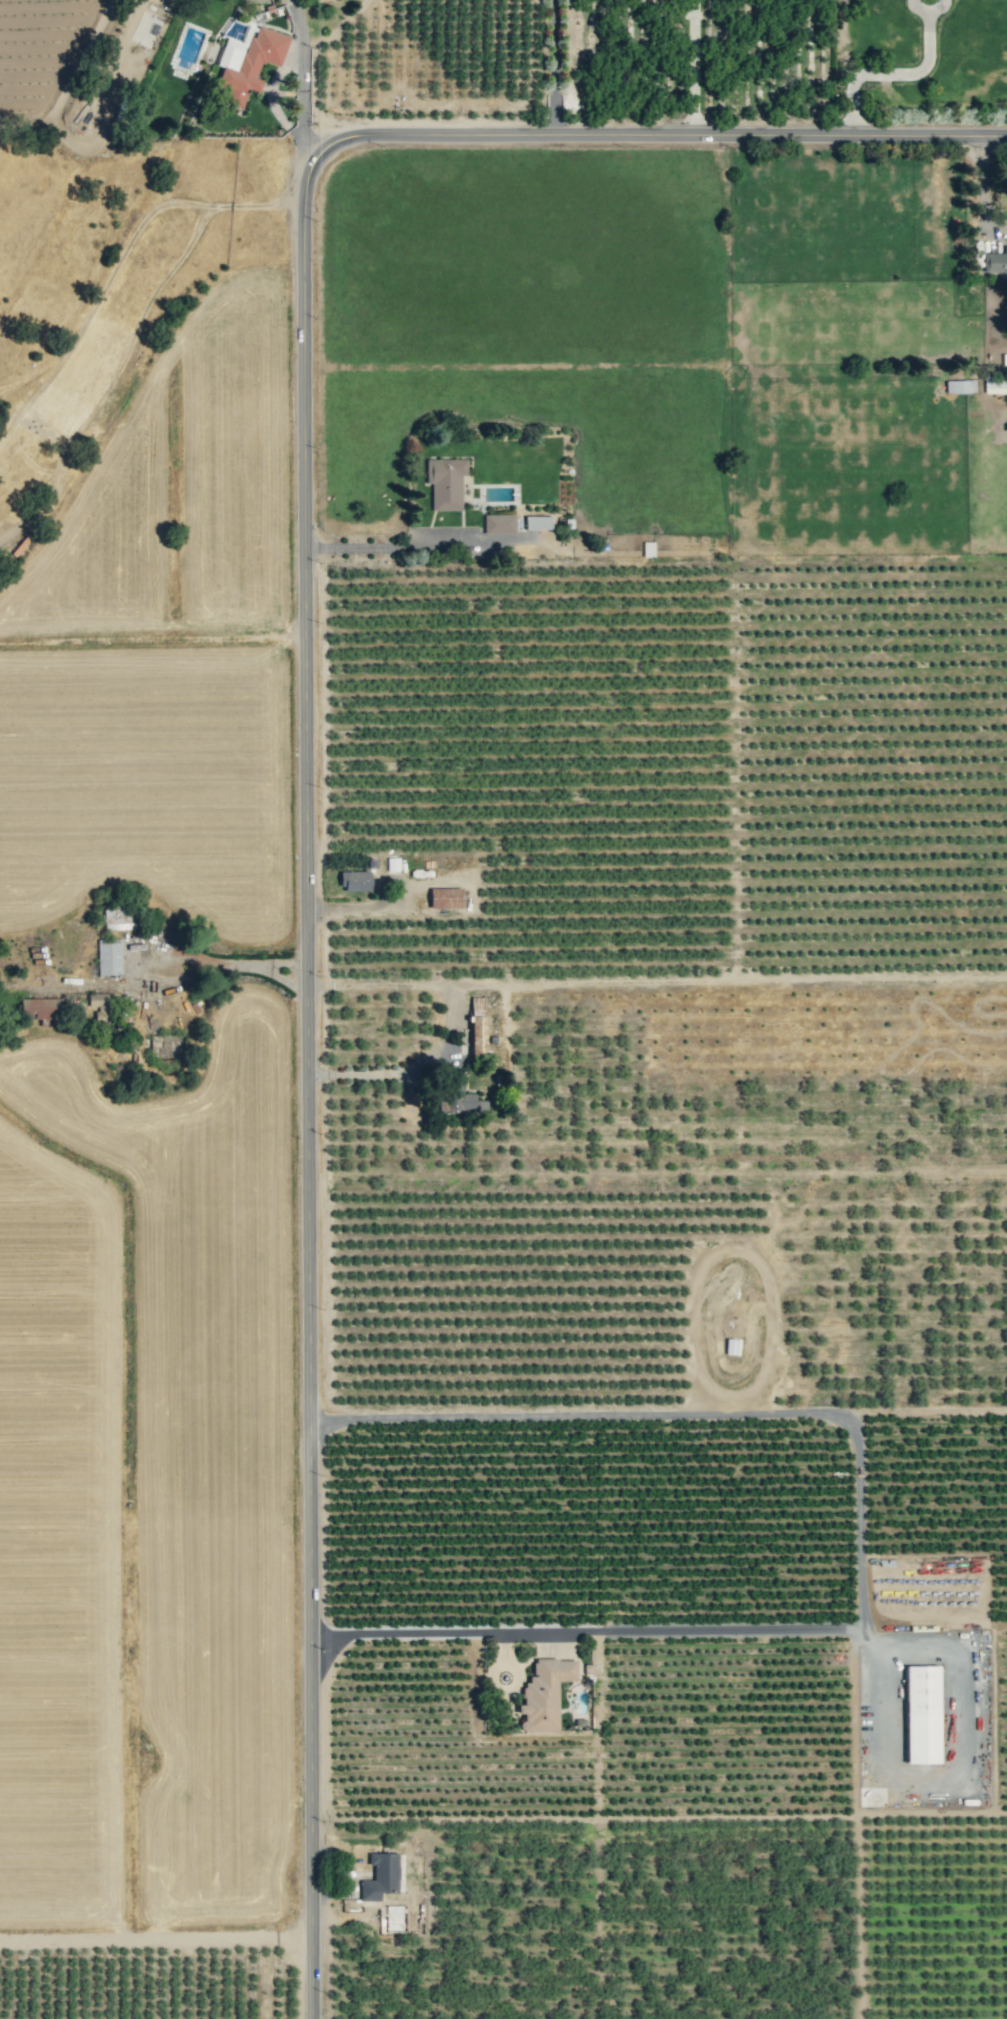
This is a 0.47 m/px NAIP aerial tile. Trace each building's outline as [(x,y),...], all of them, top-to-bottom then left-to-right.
[(290,36),(257,25),(254,38),(249,36),(247,44),(226,37),(217,65),(224,67),(213,99),(242,108),(248,89),(259,92),(262,80),(256,78),(261,61),(280,67),(290,36)] [(1006,392),(1006,376),(984,376),(984,393),(1006,392)] [(975,379),(945,380),(946,393),(975,392),(975,379)] [(461,475),(466,475),(466,459),(424,459),(425,485),(431,485),(431,510),(462,510),(461,475)] [(484,533),(515,533),(515,514),(484,515),(484,533)] [(551,515),(525,516),(525,530),(551,529),(551,515)] [(375,870),(376,858),(366,858),(366,869),(375,870)] [(370,890),(370,870),(341,871),(341,891),(370,890)] [(462,888),(430,887),(429,907),(462,908),(462,888)] [(133,923),(132,904),(103,906),(103,924),(133,923)] [(97,939),(98,975),(122,974),(121,938),(97,939)] [(112,1020),(113,993),(89,993),(88,1006),(95,1006),(95,1020),(112,1020)] [(484,997),(470,997),(471,1055),(485,1055),(484,997)] [(20,999),(20,1019),(60,1018),(59,998),(20,999)] [(447,1112),(487,1111),(487,1100),(475,1100),(475,1093),(462,1093),(462,1077),(447,1077),(447,1112)] [(558,1730),(557,1681),(576,1681),(576,1659),(533,1659),(534,1676),(529,1676),(529,1684),(522,1684),(522,1704),(517,1704),(517,1714),(521,1714),(522,1731),(558,1730)] [(938,1665),(905,1666),(907,1763),(940,1762),(938,1665)] [(398,1893),(399,1853),(368,1852),(368,1865),(374,1865),(373,1880),(360,1880),(360,1900),(380,1900),(380,1892),(398,1893)]
